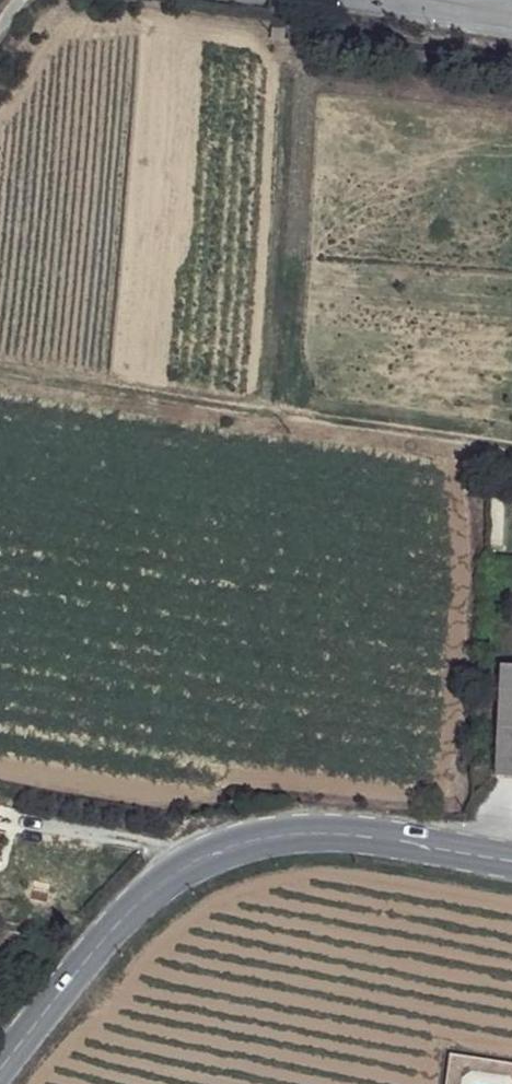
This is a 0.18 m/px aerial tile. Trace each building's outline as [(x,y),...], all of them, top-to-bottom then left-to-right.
[(505,667),(503,774),(511,774),(511,668),(505,667)] [(0,817),(0,864),(1,865),(8,818),(0,817)] [(0,864),(0,882),(5,883),(9,865),(1,865),(0,864)]
